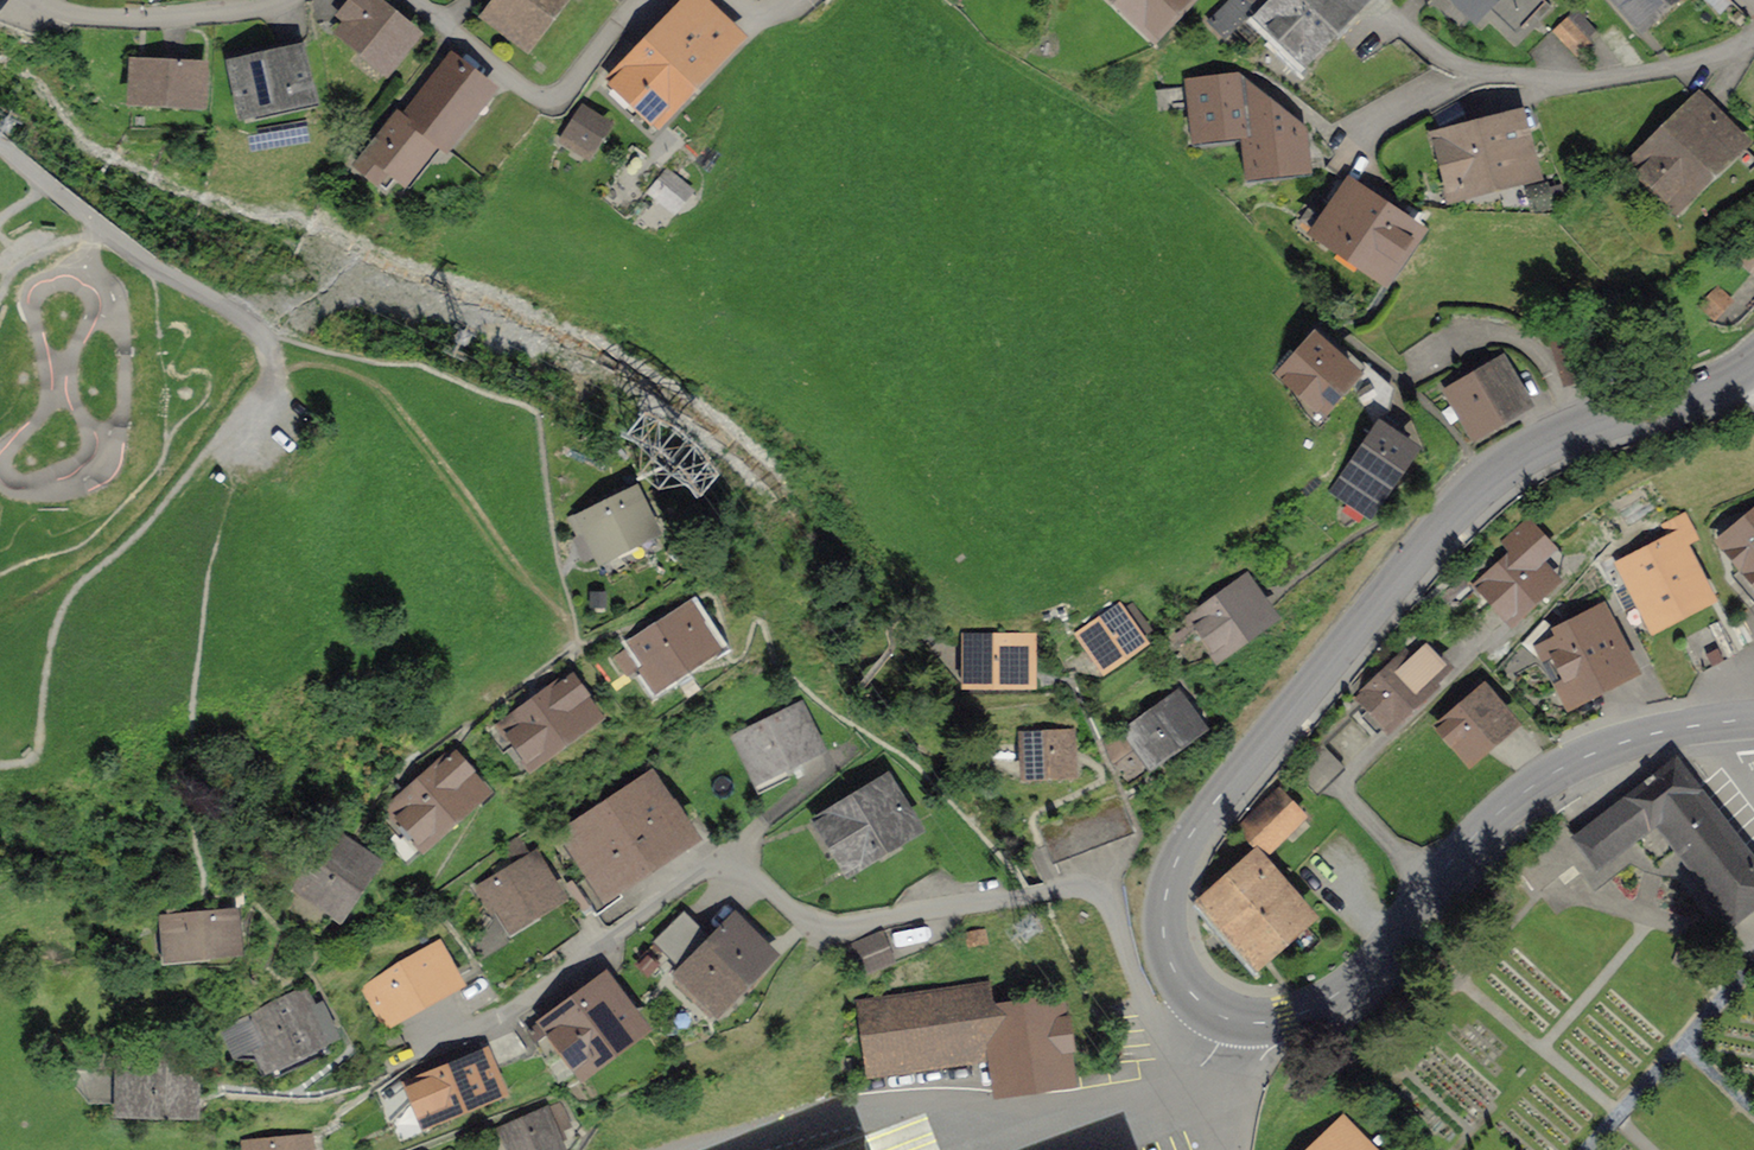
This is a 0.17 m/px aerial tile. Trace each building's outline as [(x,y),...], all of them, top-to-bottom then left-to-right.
[(325,38),(371,84),(417,39),(378,0),(364,0),(325,38)] [(477,7),(521,34),(542,0),(481,0),(477,7)] [(703,0),(695,0),(605,94),(648,135),(742,37),(703,0)] [(1151,52),(1201,0),(1097,0),(1151,52)] [(1251,8),(1244,0),(1235,0),(1212,20),(1224,33),(1251,8)] [(1359,0),(1266,0),(1249,17),(1303,69),(1365,6),(1359,0)] [(1474,14),(1487,0),(1458,0),(1474,14)] [(1539,0),(1493,0),(1524,28),(1544,5),(1539,0)] [(1646,32),(1674,0),(1610,0),(1646,32)] [(1578,14),(1563,30),(1583,49),(1598,32),(1578,14)] [(295,46),(217,59),(228,121),(306,107),(295,46)] [(194,58),(135,53),(130,106),(189,111),(194,58)] [(486,86),(451,59),(408,114),(434,134),(444,141),(486,86)] [(1200,134),(1248,129),(1268,105),(1235,79),(1195,83),(1200,134)] [(1742,145),(1698,99),(1631,163),(1675,209),(1742,145)] [(1299,129),(1268,105),(1248,129),(1252,170),(1303,165),(1299,129)] [(408,114),(400,107),(361,158),(395,185),(434,134),(408,114)] [(606,125),(584,110),(557,147),(580,163),(606,125)] [(1521,117),(1437,136),(1450,194),(1534,176),(1521,117)] [(1420,226),(1349,181),(1317,231),(1388,277),(1420,226)] [(1351,380),(1311,336),(1275,368),(1314,412),(1351,380)] [(1580,338),(1554,347),(1566,385),(1592,377),(1580,338)] [(1502,364),(1434,397),(1461,454),(1529,421),(1502,364)] [(1382,425),(1339,475),(1374,505),(1418,455),(1382,425)] [(625,493),(567,523),(594,575),(652,545),(625,493)] [(1680,550),(1697,541),(1685,517),(1666,527),(1673,541),(1626,566),(1657,624),(1705,598),(1680,550)] [(1726,543),(1753,577),(1753,520),(1726,543)] [(1536,536),(1483,584),(1513,618),(1567,569),(1536,536)] [(1270,621),(1240,580),(1192,615),(1221,656),(1270,621)] [(675,604),(613,649),(649,698),(711,653),(675,604)] [(1126,605),(1083,634),(1107,670),(1151,641),(1126,605)] [(1601,609),(1538,644),(1570,704),(1634,669),(1601,609)] [(1716,629),(1686,643),(1700,672),(1730,657),(1716,629)] [(1032,638),(969,638),(969,683),(1033,682),(1032,638)] [(1421,640),(1338,704),(1363,737),(1446,672),(1421,640)] [(1515,723),(1479,680),(1430,722),(1466,764),(1515,723)] [(561,683),(488,731),(519,777),(591,729),(561,683)] [(1176,698),(1121,731),(1144,769),(1199,737),(1176,698)] [(754,794),(821,759),(795,709),(728,745),(754,794)] [(1071,733),(1024,734),(1025,774),(1072,773),(1071,733)] [(1325,746),(1292,776),(1313,799),(1346,768),(1325,746)] [(445,754),(378,811),(421,861),(488,805),(445,754)] [(1671,759),(1556,851),(1587,890),(1652,838),(1730,934),(1753,914),(1753,862),(1691,784),(1671,759)] [(915,826),(887,782),(823,822),(851,866),(915,826)] [(690,850),(651,788),(562,843),(600,905),(690,850)] [(1281,790),(1241,830),(1266,855),(1306,815),(1281,790)] [(1102,803),(1116,839),(1134,832),(1120,797),(1102,803)] [(1085,810),(1099,845),(1116,839),(1102,803),(1085,810)] [(1058,821),(1071,856),(1099,845),(1085,810),(1058,821)] [(1058,821),(1040,828),(1053,863),(1071,856),(1058,821)] [(335,827),(283,894),(324,925),(375,858),(335,827)] [(559,902),(529,855),(463,896),(493,943),(559,902)] [(1258,855),(1200,904),(1254,967),(1312,918),(1258,855)] [(220,905),(139,912),(143,966),(225,960),(220,905)] [(673,957),(702,926),(684,909),(655,940),(673,957)] [(772,954),(736,917),(674,978),(710,1015),(772,954)] [(881,934),(844,952),(857,979),(894,961),(881,934)] [(429,942),(346,986),(376,1041),(459,996),(429,942)] [(639,1029),(606,982),(542,1027),(575,1074),(639,1029)] [(873,1066),(991,1048),(986,1014),(982,985),(863,1003),(873,1066)] [(302,993),(212,1033),(238,1091),(327,1051),(302,993)] [(1063,1002),(986,1014),(991,1048),(997,1087),(1074,1075),(1063,1002)] [(499,1091),(482,1051),(411,1082),(428,1122),(499,1091)] [(99,1069),(95,1125),(184,1130),(187,1074),(99,1069)] [(496,1128),(504,1149),(557,1149),(565,1147),(552,1108),(496,1128)] [(1309,1149),(1359,1149),(1337,1125),(1309,1149)] [(245,1142),(246,1149),(311,1149),(309,1136),(245,1142)] [(863,1139),(835,1149),(868,1149),(863,1139)]
